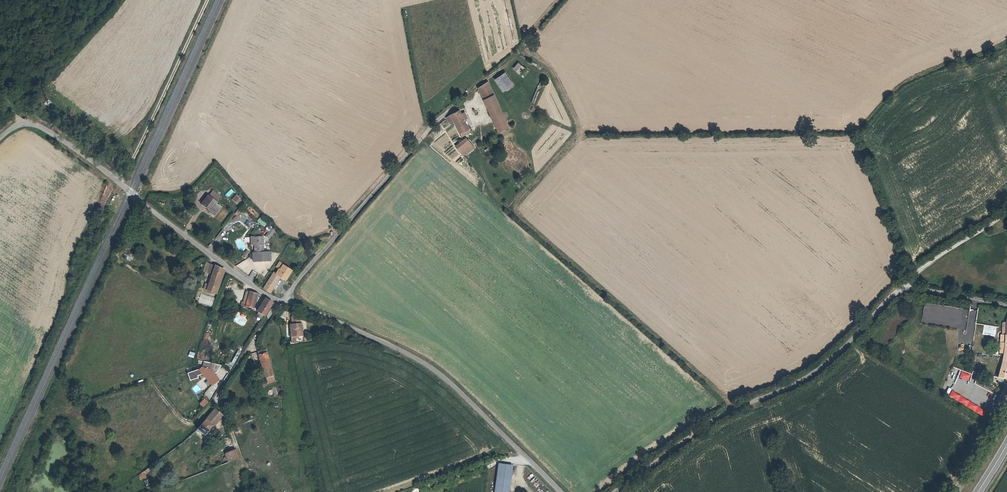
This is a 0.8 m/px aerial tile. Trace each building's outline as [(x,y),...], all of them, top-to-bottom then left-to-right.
[(524,68),(518,63),(514,69),(519,74),(524,68)] [(514,85),(505,72),(495,79),(503,92),(514,85)] [(488,82),(479,89),(484,100),(494,95),(488,82)] [(494,95),(484,100),(499,132),(509,127),(494,95)] [(451,114),(446,118),(450,123),(454,121),(461,136),(470,132),(464,120),(461,114),(459,110),(451,114)] [(466,138),(456,146),(465,156),(473,149),(471,147),(472,146),(466,138)] [(209,208),(215,213),(220,207),(216,204),(217,203),(216,202),(221,197),(213,191),(209,196),(208,196),(202,204),(209,208)] [(237,196),(236,195),(232,199),(238,205),(242,201),(241,200),(237,196)] [(249,206),(246,209),(256,218),(258,215),(249,206)] [(262,214),(257,220),(263,226),(268,220),(262,214)] [(264,250),(263,237),(254,237),(254,245),(255,261),(271,260),(271,252),(264,250)] [(130,261),(134,255),(129,252),(125,258),(130,261)] [(215,266),(210,264),(207,273),(212,275),(209,285),(207,290),(215,293),(223,269),(215,266)] [(274,273),(263,289),(270,293),(273,289),(276,284),(280,277),(285,281),(292,271),(283,265),(280,270),(279,269),(276,274),(274,273)] [(257,294),(250,292),(246,303),(243,302),(242,302),(241,306),(254,308),(257,294)] [(273,303),(265,299),(257,311),(265,316),(273,303)] [(293,325),(291,325),(292,342),(296,342),(296,336),(303,336),(302,325),(300,325),(300,317),(293,317),(293,325)] [(1006,335),(1006,334),(1005,334),(1005,335),(1001,335),(1000,343),(1005,343),(1004,352),(1004,354),(998,377),(1006,380),(1006,335)] [(259,352),(258,352),(265,378),(266,378),(267,381),(274,379),(267,350),(259,352)] [(204,376),(212,384),(219,378),(215,373),(221,366),(204,361),(203,367),(187,373),(190,381),(204,376)] [(962,371),(959,377),(968,381),(971,375),(962,371)] [(977,377),(974,384),(987,389),(990,381),(977,377)] [(208,397),(216,390),(212,386),(204,393),(208,397)] [(951,391),(948,396),(983,416),(987,410),(951,391)] [(204,397),(199,403),(203,407),(208,401),(204,397)] [(274,402),(270,403),(274,420),(278,419),(274,402)] [(206,420),(197,429),(205,436),(214,426),(212,424),(222,414),(223,415),(223,413),(220,411),(219,412),(215,409),(206,420)] [(212,424),(214,426),(223,415),(222,414),(212,424)] [(229,462),(238,459),(235,450),(225,453),(227,457),(224,458),(225,460),(228,459),(229,462)] [(498,491),(510,491),(513,465),(502,463),(498,491)] [(143,477),(144,479),(145,481),(149,491),(152,491),(146,476),(143,477)]
